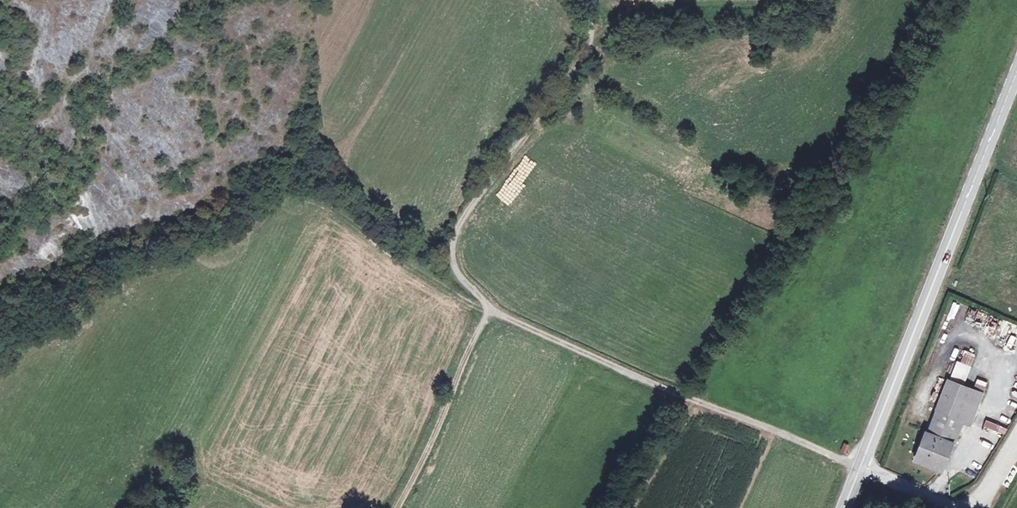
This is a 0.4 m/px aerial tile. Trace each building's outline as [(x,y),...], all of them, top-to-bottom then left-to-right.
[(970,364),(958,360),(951,376),(963,381),(970,364)] [(983,393),(949,379),(936,408),(935,408),(928,424),(928,425),(915,454),(940,465),(951,439),(955,441),(964,422),(969,424),(983,393)] [(978,379),(975,386),(985,391),(988,383),(978,379)] [(988,419),(983,428),(999,437),(1004,428),(988,419)]
